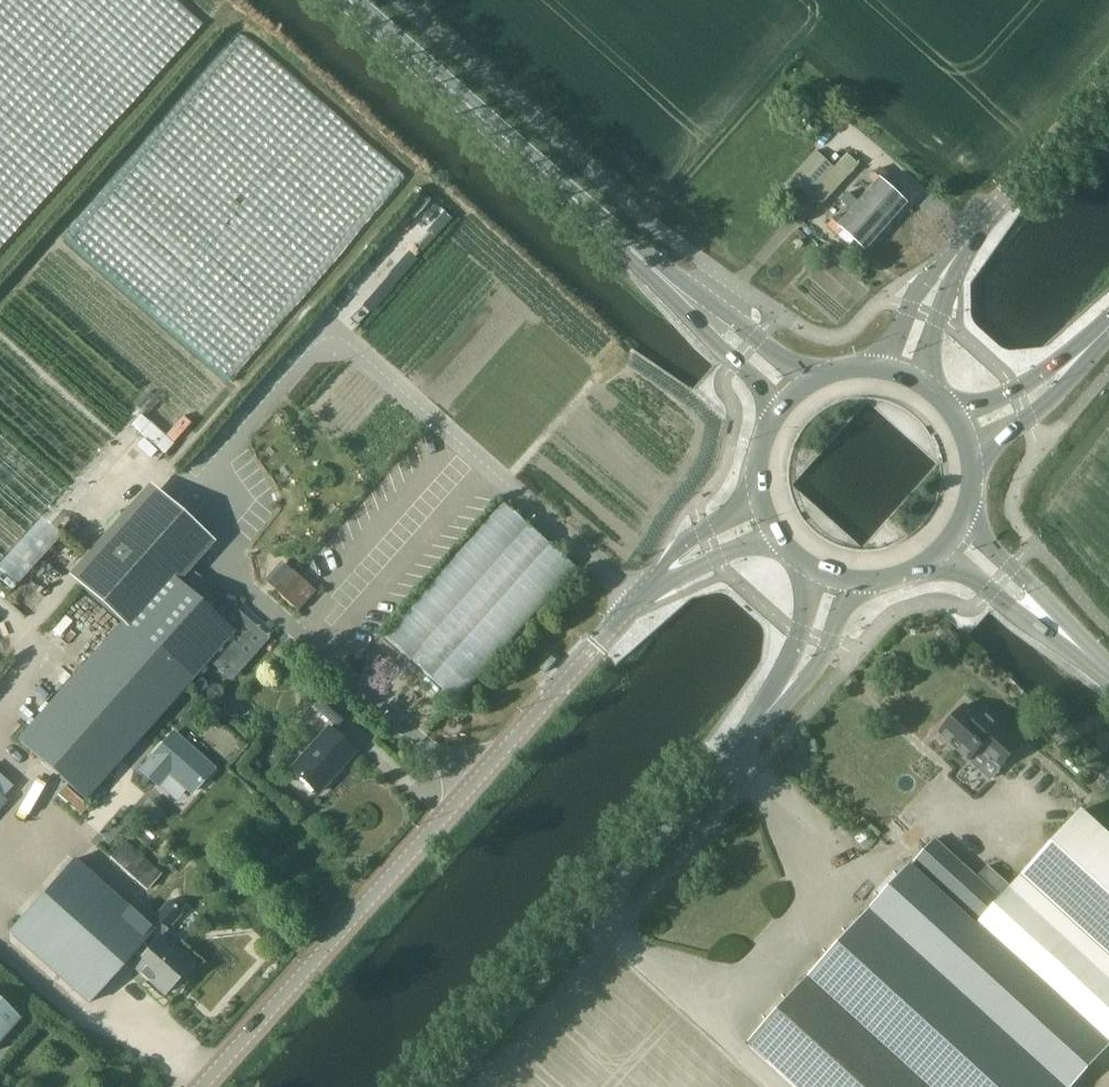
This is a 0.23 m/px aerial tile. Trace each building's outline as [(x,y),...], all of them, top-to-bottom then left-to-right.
[(204,24),(178,0),(0,0),(0,248),(204,24)] [(404,181),(243,42),(69,243),(230,382),(404,181)] [(816,150),(783,187),(792,196),(799,189),(809,198),(811,196),(821,206),(852,171),(857,165),(839,150),(834,156),(841,161),(836,168),(816,150)] [(877,183),(866,196),(895,221),(908,206),(885,185),(891,177),(882,169),(873,179),(877,183)] [(895,221),(866,196),(860,202),(849,192),(844,198),(854,206),(851,209),(882,236),(895,221)] [(869,251),(882,236),(851,209),(844,217),(841,214),(831,226),(840,233),(843,229),(869,251)] [(409,252),(364,304),(372,312),(417,260),(409,252)] [(137,408),(145,416),(158,401),(150,394),(137,408)] [(132,425),(164,454),(191,424),(183,417),(165,436),(141,415),(132,425)] [(2,487),(8,481),(8,471),(29,472),(29,462),(41,462),(0,426),(0,486),(2,487)] [(156,485),(75,578),(127,623),(192,681),(209,662),(231,682),(269,639),(221,596),(210,608),(184,585),(222,543),(156,485)] [(458,700),(575,565),(503,503),(386,638),(458,700)] [(12,585),(58,535),(41,520),(0,565),(0,574),(12,585)] [(275,588),(300,609),(315,594),(290,572),(275,588)] [(127,623),(24,737),(89,795),(192,681),(127,623)] [(344,729),(355,717),(334,697),(323,709),(344,729)] [(939,733),(970,761),(980,750),(1000,768),(1006,762),(1013,768),(1028,751),(990,717),(984,723),(964,705),(939,733)] [(322,794),(359,753),(334,730),(297,770),(322,794)] [(173,734),(141,771),(156,784),(168,771),(192,792),(213,769),(173,734)] [(799,775),(805,767),(796,760),(790,767),(799,775)] [(1078,812),(1000,899),(934,840),(913,863),(1108,1040),(1108,840),(1078,812)] [(147,891),(162,875),(124,841),(110,858),(147,891)] [(191,964),(161,938),(169,930),(175,936),(190,920),(175,907),(168,900),(155,915),(152,917),(159,923),(153,930),(74,861),(10,933),(90,1004),(138,950),(145,956),(134,968),(164,995),(191,964)] [(913,863),(868,911),(930,968),(1062,1086),(1070,1086),(1108,1044),(1108,1040),(913,863)] [(868,911),(748,1044),(796,1086),(1062,1086),(930,968),(868,911)] [(19,1019),(0,1002),(0,1041),(19,1019)]
